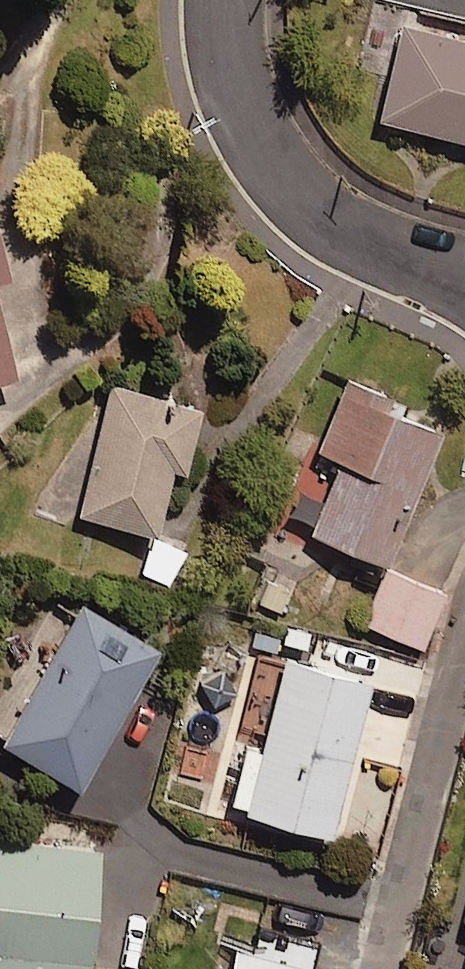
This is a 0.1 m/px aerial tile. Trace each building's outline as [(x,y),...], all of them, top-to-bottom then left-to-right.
[(402,28),(377,123),(464,146),(464,45),(402,28)] [(0,233),(0,277),(10,274),(0,233)] [(17,371),(0,298),(0,375),(17,371)] [(406,407),(350,385),(322,455),(346,464),(316,538),(393,569),(445,438),(401,420),(406,407)] [(207,412),(117,389),(83,519),(161,539),(178,474),(190,477),(207,412)] [(185,554),(155,543),(143,574),(173,586),(185,554)] [(299,581),(272,570),(257,603),(284,615),(299,581)] [(447,596),(387,572),(365,626),(425,650),(447,596)] [(163,653),(84,610),(7,752),(86,795),(163,653)] [(315,629),(284,620),(275,655),(306,663),(315,629)] [(250,748),(234,808),(250,812),(249,818),(336,841),(377,687),(286,663),(263,751),(250,748)] [(244,700),(223,668),(197,685),(217,717),(244,700)] [(107,852),(0,842),(0,968),(97,968),(107,852)] [(244,953),(239,968),(297,968),(244,953)]
